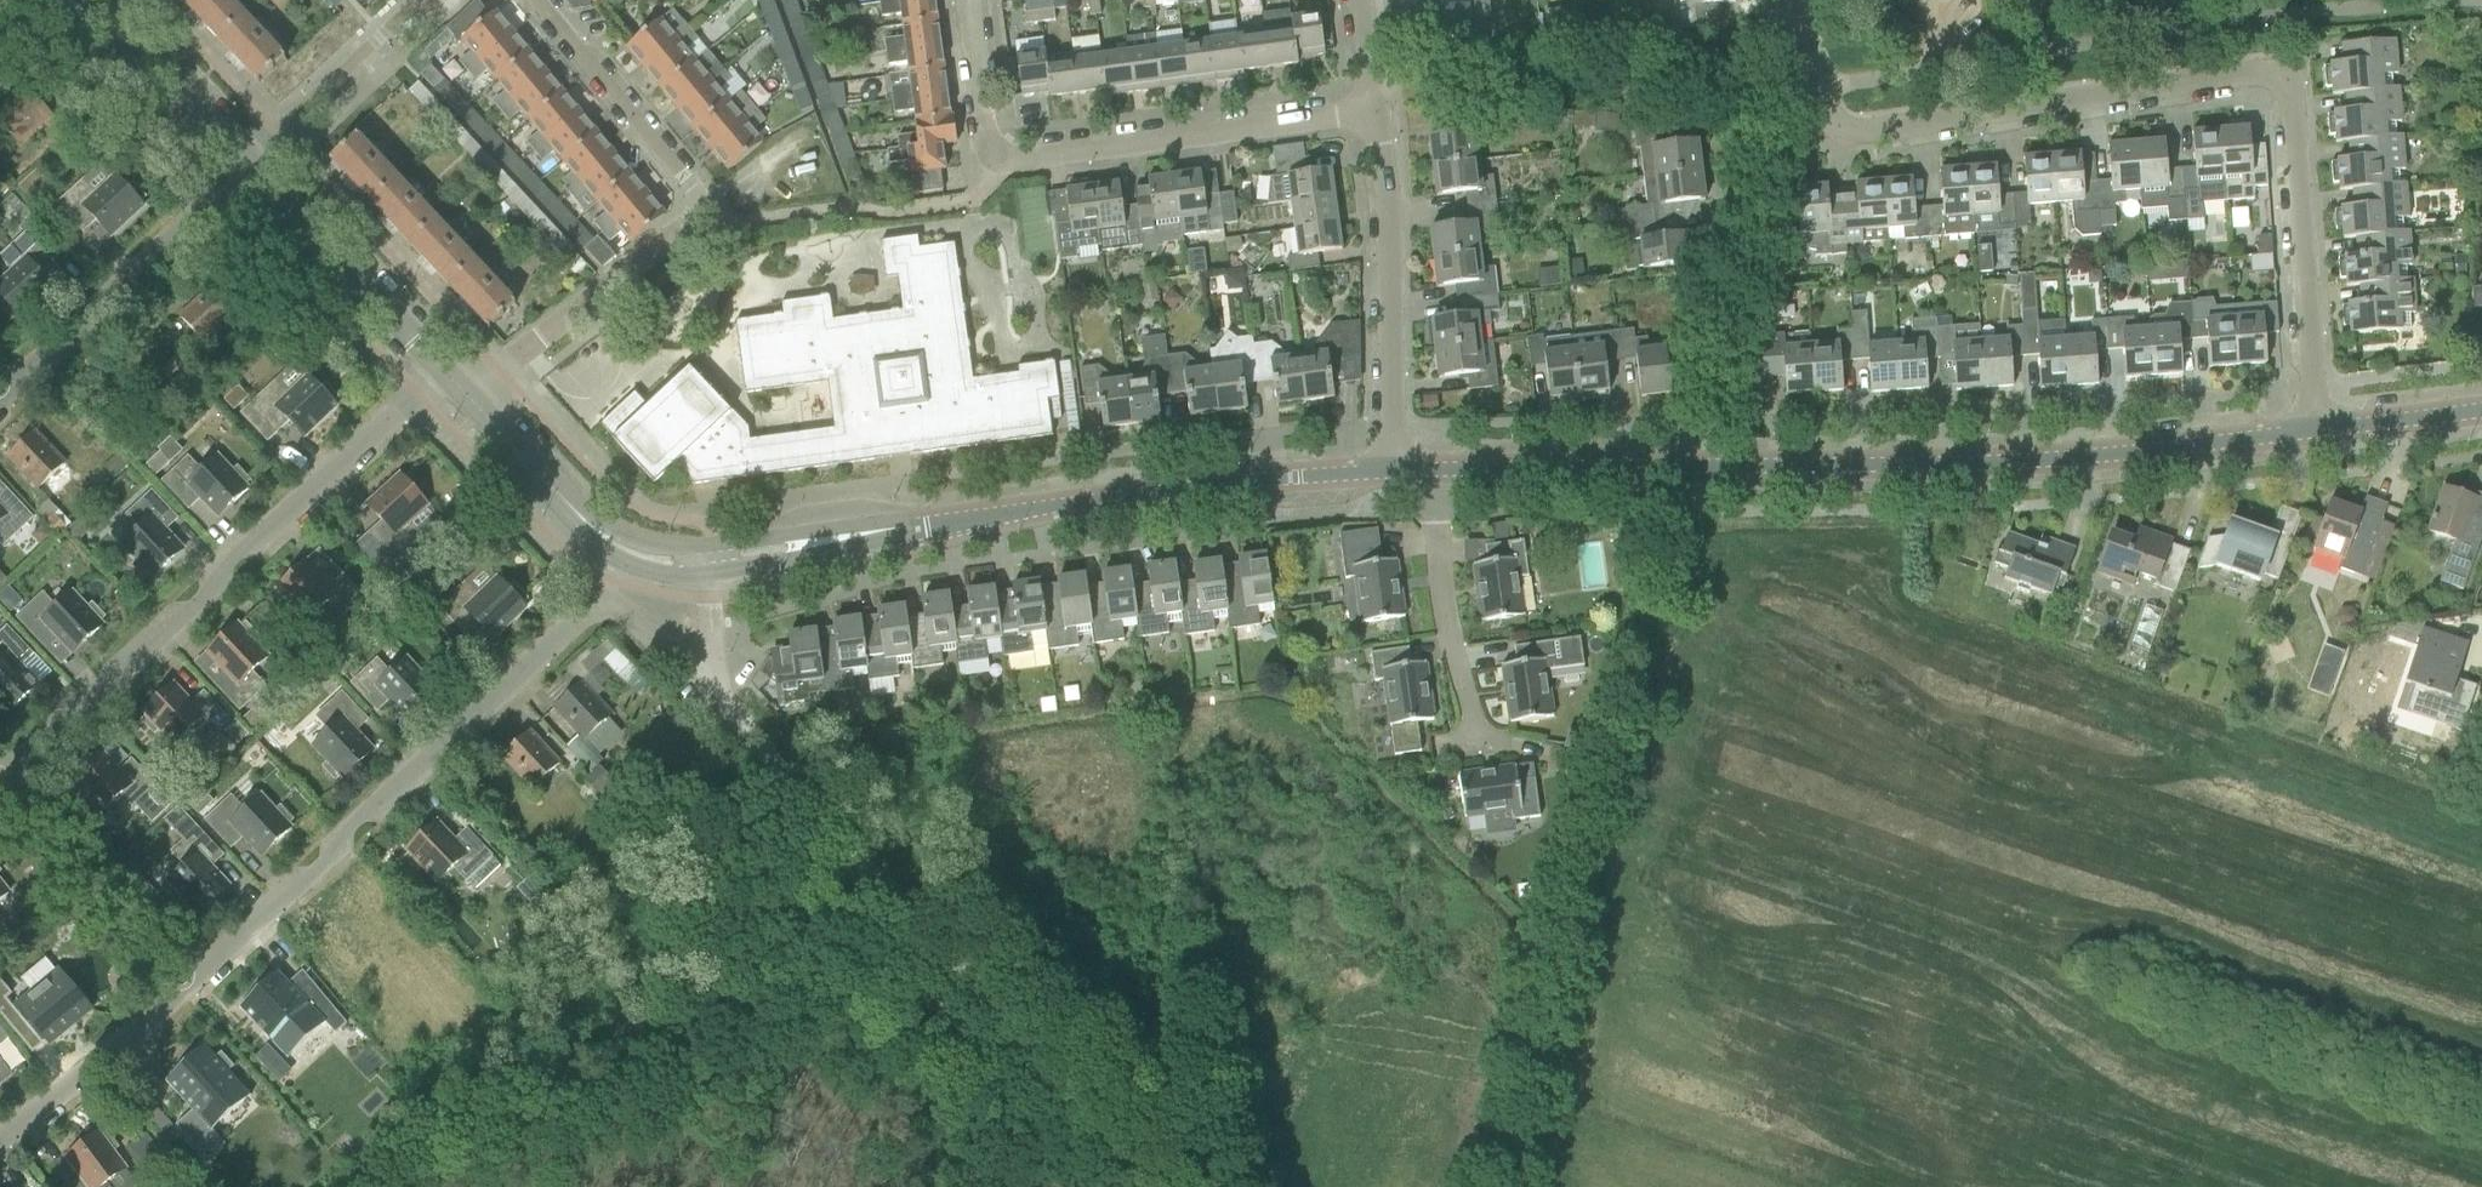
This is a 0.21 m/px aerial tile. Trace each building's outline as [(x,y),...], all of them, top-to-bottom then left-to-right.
[(244,16),(229,0),(179,0),(194,16),(190,20),(200,31),(204,26),(218,41),(244,16)] [(344,1),(343,0),(327,0),(335,9),(344,1)] [(466,70),(511,33),(494,12),(490,16),(476,0),(445,29),(457,44),(462,40),(472,51),(459,62),(466,70)] [(773,0),(760,6),(767,27),(780,20),(773,0)] [(781,2),(787,20),(800,15),(795,0),(786,0),(781,2)] [(879,5),(881,18),(900,16),(901,27),(935,22),(932,0),(918,0),(879,5)] [(1022,1),(1023,8),(1024,14),(1039,12),(1053,10),(1052,0),(1029,0),(1025,1),(1023,1),(1022,1)] [(1053,10),(1065,8),(1064,0),(1052,0),(1053,10)] [(1099,0),(1087,2),(1089,16),(1101,15),(1099,0)] [(1144,9),(1155,7),(1154,0),(1143,0),(1144,9)] [(1449,10),(1421,14),(1424,44),(1471,37),(1470,40),(1480,45),(1484,36),(1487,25),(1487,18),(1491,19),(1489,0),(1448,0),(1449,10)] [(1675,9),(1671,9),(1674,31),(1719,25),(1716,4),(1687,8),(1686,0),(1674,0),(1675,9)] [(1687,8),(1716,4),(1733,2),(1733,3),(1735,3),(1734,0),(1686,0),(1687,8)] [(1053,10),(1039,12),(1040,23),(1055,21),(1053,10)] [(1290,10),(1262,14),(1264,29),(1270,68),(1297,64),(1298,64),(1297,59),(1292,19),(1290,10)] [(1040,23),(1039,12),(1024,14),(1026,25),(1040,23)] [(800,15),(787,20),(794,37),(807,32),(800,15)] [(1292,19),(1297,59),(1324,55),(1319,15),(1292,19)] [(284,59),(244,16),(218,41),(231,55),(227,59),(236,69),(241,64),(258,82),(259,81),(258,80),(267,71),(268,72),(273,68),(272,67),(281,58),(283,60),(284,59)] [(627,47),(644,68),(677,41),(689,33),(680,22),(669,32),(660,20),(627,47)] [(883,41),(885,54),(938,47),(935,22),(901,27),(903,38),(883,41)] [(1235,22),(1208,26),(1210,42),(1213,62),(1216,81),(1244,77),(1243,72),(1238,38),(1237,38),(1236,33),(1235,22)] [(1243,72),(1270,68),(1264,29),(1236,33),(1237,38),(1238,38),(1243,72)] [(785,32),(771,38),(779,59),(792,53),(785,32)] [(486,68),(496,80),(528,53),(511,33),(466,70),(474,79),(486,68)] [(644,68),(661,88),(694,61),(684,50),(696,41),(689,33),(677,41),(644,68)] [(1126,39),(1127,47),(1133,92),(1161,89),(1155,49),(1153,35),(1126,39)] [(1042,39),(1014,43),(1022,96),(1049,92),(1044,59),(1046,58),(1045,53),(1044,53),(1042,39)] [(2332,96),(2345,95),(2345,94),(2398,90),(2398,89),(2392,90),(2391,75),(2397,75),(2395,41),(2341,45),(2343,64),(2329,65),(2329,67),(2323,67),(2325,88),(2331,88),(2332,96)] [(1210,42),(1183,46),(1188,85),(1216,81),(1210,42)] [(811,44),(798,49),(804,67),(818,62),(811,44)] [(1183,46),(1155,49),(1161,89),(1188,85),(1183,46)] [(885,54),(888,78),(942,71),(938,47),(885,54)] [(1099,51),(1105,90),(1105,96),(1133,92),(1127,47),(1099,51)] [(1078,94),(1105,90),(1099,51),(1073,55),(1078,94)] [(493,102),(500,111),(545,74),(528,53),(496,80),(506,92),(493,102)] [(792,53),(779,59),(786,79),(800,73),(792,53)] [(1044,59),(1049,92),(1050,98),(1078,94),(1073,55),(1046,58),(1044,59)] [(661,88),(678,109),(723,71),(716,62),(703,73),(694,61),(661,88)] [(818,62),(804,67),(811,84),(824,79),(818,62)] [(430,66),(419,76),(433,90),(444,81),(430,66)] [(723,71),(678,109),(695,129),(727,102),(746,87),(730,68),(725,73),(723,71)] [(942,71),(888,78),(890,87),(891,87),(891,88),(890,89),(892,102),(893,102),(945,95),(942,71)] [(520,109),(530,121),(562,94),(545,74),(500,111),(507,119),(520,109)] [(417,83),(409,91),(418,101),(426,93),(417,83)] [(7,103),(0,110),(0,125),(18,144),(50,114),(25,87),(7,103)] [(453,90),(441,100),(455,114),(467,105),(453,90)] [(806,90),(792,95),(799,113),(813,108),(806,90)] [(2335,144),(2349,143),(2349,142),(2402,138),(2402,137),(2396,137),(2395,123),(2401,123),(2398,90),(2345,94),(2345,95),(2346,112),(2333,113),(2333,114),(2327,115),(2329,136),(2335,136),(2335,144)] [(829,91),(815,96),(822,114),(835,109),(829,91)] [(418,101),(431,115),(440,107),(426,93),(418,101)] [(527,143),(534,151),(579,114),(562,94),(530,121),(539,132),(527,143)] [(893,102),(892,102),(894,114),(913,112),(914,124),(953,119),(952,115),(948,116),(945,95),(893,102)] [(695,129),(712,149),(757,112),(750,103),(737,114),(727,102),(695,129)] [(467,105),(455,114),(469,129),(480,119),(467,105)] [(431,115),(444,129),(453,121),(440,107),(431,115)] [(1429,137),(1433,167),(1478,161),(1476,145),(1488,143),(1484,109),(1452,107),(1452,109),(1455,109),(1458,133),(1429,137)] [(835,109),(822,114),(830,137),(844,132),(835,109)] [(757,112),(712,149),(729,170),(761,143),(751,131),(765,121),(757,112)] [(554,149),(563,161),(596,134),(579,114),(534,151),(541,160),(554,149)] [(1640,149),(1644,178),(1701,171),(1697,141),(1679,143),(1676,119),(1679,120),(1679,118),(1632,115),(1636,150),(1640,149)] [(916,135),(897,137),(898,149),(900,149),(900,150),(942,145),(956,143),(953,119),(914,124),(916,135)] [(466,135),(453,121),(444,129),(458,143),(466,135)] [(489,128),(478,138),(491,153),(503,143),(489,128)] [(2248,129),(2220,131),(2225,202),(2253,200),(2254,188),(2267,187),(2264,146),(2249,147),(2248,129)] [(2195,168),(2180,169),(2184,222),(2203,220),(2202,204),(2225,202),(2220,131),(2192,133),(2195,168)] [(371,204),(398,179),(357,134),(355,135),(356,137),(346,146),(345,145),(341,148),(342,150),(331,160),(330,159),(329,160),(371,204)] [(568,192),(580,181),(612,154),(596,134),(563,161),(573,173),(560,183),(568,192)] [(458,143),(471,157),(479,150),(466,135),(458,143)] [(847,138),(832,143),(839,160),(853,154),(847,138)] [(2339,192),(2352,191),(2352,190),(2406,186),(2406,185),(2399,185),(2398,171),(2404,170),(2402,138),(2349,142),(2349,143),(2350,160),(2337,161),(2337,162),(2331,163),(2332,184),(2338,184),(2339,192)] [(2136,144),(2139,191),(2141,211),(2167,209),(2168,224),(2184,223),(2180,169),(2166,171),(2163,142),(2136,144)] [(503,143),(491,153),(505,167),(516,158),(503,143)] [(1265,206),(1291,202),(1334,196),(1331,170),(1306,173),(1303,144),(1272,148),(1276,178),(1268,179),(1265,206)] [(2111,181),(2096,182),(2100,228),(2115,227),(2114,205),(2125,204),(2124,192),(2139,191),(2136,144),(2108,146),(2111,181)] [(898,149),(887,151),(889,165),(908,162),(909,173),(902,174),(902,175),(905,196),(943,191),(940,170),(945,170),(942,145),(900,150),(900,149),(898,149)] [(493,164),(479,150),(471,157),(484,172),(493,164)] [(580,181),(568,192),(576,201),(588,191),(597,201),(629,175),(612,154),(580,181)] [(853,154),(839,160),(847,179),(861,174),(853,154)] [(2079,154),(2052,156),(2055,204),(2071,203),(2073,230),(2082,238),(2100,236),(2096,182),(2082,183),(2079,154)] [(2027,194),(2012,195),(2014,226),(2030,224),(2029,206),(2055,204),(2052,156),(2024,159),(2027,194)] [(1465,193),(1467,208),(1496,205),(1492,176),(1480,178),(1478,161),(1433,167),(1436,197),(1465,193)] [(506,178),(493,164),(484,172),(498,186),(506,178)] [(525,167),(514,176),(527,191),(539,181),(525,167)] [(1995,167),(1967,169),(1971,217),(1972,229),(2014,226),(2012,195),(1997,196),(1995,167)] [(1942,207),(1928,208),(1930,239),(1973,235),(1972,229),(1971,217),(1967,169),(1940,171),(1942,207)] [(1626,225),(1626,226),(1655,222),(1653,207),(1705,201),(1701,171),(1644,178),(1647,206),(1624,209),(1624,212),(1626,225)] [(36,172),(19,188),(27,197),(31,202),(49,185),(36,172)] [(1149,180),(1147,180),(1148,188),(1134,190),(1136,206),(1137,206),(1141,242),(1183,237),(1174,176),(1172,177),(1171,172),(1149,175),(1149,180)] [(1200,173),(1174,176),(1183,237),(1223,231),(1223,225),(1219,195),(1204,197),(1201,173),(1200,173)] [(594,224),(601,232),(646,195),(629,175),(597,201),(607,213),(594,224)] [(9,177),(2,184),(9,192),(16,185),(9,177)] [(113,233),(142,206),(139,203),(144,198),(132,185),(127,190),(115,177),(96,195),(83,181),(58,204),(82,232),(95,220),(98,224),(110,236),(113,233)] [(498,186),(511,200),(519,192),(506,178),(498,186)] [(410,246),(437,220),(398,179),(371,204),(410,246)] [(1911,180),(1883,182),(1887,230),(1903,228),(1904,241),(1930,239),(1928,208),(1913,209),(1911,180)] [(539,181),(527,191),(541,206),(553,196),(539,181)] [(1858,213),(1843,214),(1846,245),(1888,242),(1887,230),(1883,182),(1856,184),(1858,213)] [(0,186),(0,199),(1,199),(9,192),(2,184),(0,186)] [(1142,247),(1141,242),(1137,206),(1136,206),(1122,208),(1119,184),(1092,187),(1100,246),(1101,252),(1142,247)] [(2342,239),(2356,238),(2355,238),(2409,234),(2409,233),(2403,233),(2402,219),(2408,218),(2406,186),(2352,190),(2352,191),(2353,208),(2340,209),(2340,210),(2334,211),(2336,232),(2342,232),(2342,239)] [(1100,246),(1092,187),(1066,191),(1069,215),(1055,217),(1061,261),(1077,258),(1076,249),(1078,249),(1097,246),(1100,246)] [(1846,245),(1843,214),(1829,216),(1826,187),(1796,189),(1800,235),(1797,235),(1796,234),(1791,244),(1799,247),(1809,251),(1816,252),(1815,257),(1816,257),(1847,255),(1846,245)] [(511,200),(524,214),(532,206),(519,192),(511,200)] [(1233,193),(1219,195),(1223,225),(1237,223),(1233,193)] [(646,195),(601,232),(608,241),(621,230),(631,242),(663,216),(646,195)] [(1291,202),(1295,230),(1338,224),(1334,196),(1291,202)] [(0,210),(21,233),(35,220),(14,197),(0,210)] [(561,205),(550,215),(563,229),(575,220),(561,205)] [(1430,228),(1434,258),(1479,252),(1477,236),(1489,234),(1488,222),(1498,220),(1496,205),(1467,208),(1469,223),(1430,228)] [(546,220),(532,206),(524,214),(537,228),(546,220)] [(1624,212),(1612,214),(1614,226),(1626,225),(1624,212)] [(449,287),(476,262),(437,220),(410,246),(449,287)] [(537,228),(551,242),(559,234),(546,220),(537,228)] [(575,220),(563,229),(576,243),(587,233),(575,220)] [(1655,222),(1626,226),(1628,240),(1622,241),(1626,272),(1689,264),(1686,234),(1657,237),(1655,222)] [(1338,224),(1295,230),(1298,256),(1287,257),(1289,272),(1319,268),(1317,254),(1342,251),(1338,224)] [(53,289),(41,276),(38,273),(50,261),(25,234),(0,257),(13,272),(0,284),(0,297),(5,302),(0,307),(0,308),(11,320),(17,315),(20,318),(49,292),(53,289)] [(551,242),(564,257),(572,249),(559,234),(551,242)] [(2346,287),(2359,286),(2413,281),(2406,281),(2405,267),(2412,266),(2409,234),(2355,238),(2356,238),(2357,256),(2344,257),(2344,258),(2338,259),(2339,280),(2345,279),(2346,287)] [(2272,255),(2270,236),(2259,237),(2256,249),(2257,256),(2272,255)] [(597,237),(583,250),(601,270),(615,257),(597,237)] [(635,393),(601,425),(614,439),(612,440),(654,485),(675,465),(693,485),(832,466),(875,460),(874,448),(889,446),(909,443),(911,455),(1053,436),(1048,401),(1060,399),(1056,375),(1055,362),(1017,367),(1018,374),(973,380),(958,268),(955,244),(919,248),(918,237),(881,242),(886,279),(897,277),(902,311),(833,320),(832,313),(830,297),(781,303),(782,315),(735,321),(739,345),(745,394),(828,383),(832,416),(834,429),(832,429),(750,440),(748,428),(732,410),(730,412),(712,392),(706,385),(691,369),(689,368),(648,407),(635,393)] [(2226,242),(2217,243),(2218,258),(2228,257),(2226,242)] [(1097,246),(1078,249),(1080,263),(1099,261),(1097,246)] [(1454,286),(1456,302),(1497,297),(1493,268),(1481,269),(1479,252),(1434,258),(1437,288),(1454,286)] [(2465,257),(2454,257),(2454,277),(2465,276),(2465,257)] [(1581,260),(1565,262),(1567,284),(1584,282),(1581,260)] [(515,303),(476,262),(449,287),(487,328),(489,327),(487,326),(498,316),(499,317),(503,314),(502,312),(512,303),(513,304),(515,303)] [(2156,264),(2146,265),(2147,275),(2157,275),(2156,264)] [(1560,268),(1551,269),(1553,287),(1563,286),(1560,268)] [(2100,271),(2087,272),(2087,280),(2093,285),(2101,284),(2100,271)] [(1241,274),(1226,275),(1227,285),(1233,289),(1242,288),(1241,274)] [(2004,277),(2003,287),(2016,288),(2017,278),(2004,277)] [(2359,286),(2360,304),(2347,305),(2347,306),(2341,306),(2343,328),(2349,327),(2349,335),(2400,331),(2410,330),(2409,315),(2415,314),(2413,281),(2359,286)] [(178,315),(195,333),(204,343),(236,313),(211,285),(178,315)] [(1139,285),(1131,286),(1132,294),(1140,293),(1139,285)] [(1156,285),(1143,287),(1144,302),(1158,301),(1156,285)] [(534,292),(533,301),(538,307),(546,308),(552,303),(553,295),(548,289),(541,288),(534,292)] [(2471,289),(2472,309),(2481,309),(2481,288),(2471,289)] [(1497,297),(1456,302),(1458,302),(1460,316),(1431,319),(1432,322),(1427,323),(1429,346),(1434,346),(1435,349),(1480,344),(1478,327),(1490,326),(1489,313),(1499,312),(1497,297)] [(2193,340),(2208,339),(2210,368),(2237,366),(2233,308),(2214,310),(2211,302),(2190,303),(2190,305),(2193,340)] [(2260,306),(2233,308),(2237,366),(2265,364),(2263,335),(2278,334),(2276,303),(2260,305),(2260,306)] [(2190,305),(2170,307),(2165,316),(2149,317),(2150,329),(2153,377),(2181,375),(2178,341),(2193,340),(2190,305)] [(2021,311),(2022,326),(2024,357),(2038,356),(2041,389),(2054,388),(2054,394),(2068,393),(2067,387),(2069,387),(2065,340),(2064,320),(2037,322),(2036,310),(2021,311)] [(1851,313),(1852,331),(1854,361),(1869,360),(1871,393),(1899,391),(1896,344),(1869,346),(1866,312),(1851,313)] [(1912,343),(1896,344),(1899,391),(1927,389),(1925,360),(1939,359),(1937,329),(1936,318),(1910,320),(1912,343)] [(2133,318),(2107,320),(2109,351),(2123,350),(2125,379),(2153,377),(2150,329),(2134,330),(2133,318)] [(2092,338),(2065,340),(2069,387),(2096,385),(2094,352),(2109,351),(2107,320),(2091,321),(2092,338)] [(1313,355),(1299,357),(1305,402),(1334,398),(1332,386),(1331,374),(1339,373),(1338,364),(1358,362),(1358,321),(1332,325),(1334,334),(1324,335),(1325,342),(1317,343),(1312,348),(1313,355)] [(2007,340),(1981,342),(1984,389),(2012,387),(2009,358),(2024,357),(2022,326),(2006,328),(2007,340)] [(1953,327),(1937,329),(1939,359),(1954,358),(1956,391),(1984,389),(1981,342),(1954,344),(1953,327)] [(1633,330),(1617,332),(1621,361),(1636,359),(1641,398),(1671,394),(1666,348),(1648,351),(1647,338),(1634,340),(1633,330)] [(1837,344),(1810,346),(1814,393),(1842,391),(1840,362),(1854,361),(1852,331),(1836,332),(1837,344)] [(1617,332),(1572,337),(1579,395),(1609,391),(1606,363),(1621,361),(1617,332)] [(1749,349),(1741,380),(1771,378),(1785,377),(1786,396),(1814,393),(1810,346),(1810,334),(1794,335),(1775,336),(1751,338),(1749,349)] [(1161,335),(1138,338),(1140,356),(1163,354),(1161,335)] [(1579,395),(1572,337),(1543,341),(1542,336),(1526,338),(1530,370),(1532,370),(1531,367),(1545,365),(1549,399),(1579,395)] [(1215,350),(1209,351),(1211,369),(1213,368),(1219,414),(1247,410),(1243,377),(1257,375),(1253,345),(1252,345),(1251,338),(1236,340),(1237,349),(1232,350),(1220,342),(1215,350)] [(1480,344),(1435,349),(1438,379),(1467,376),(1469,389),(1466,390),(1466,391),(1498,387),(1495,363),(1494,359),(1492,342),(1490,343),(1480,344)] [(1271,343),(1253,345),(1257,375),(1272,374),(1276,406),(1305,402),(1299,357),(1284,359),(1283,352),(1278,348),(1272,349),(1271,343)] [(1185,355),(1167,357),(1171,387),(1185,385),(1190,418),(1219,414),(1213,368),(1211,369),(1198,370),(1197,364),(1185,355)] [(177,357),(162,372),(168,379),(184,364),(177,357)] [(1140,378),(1126,380),(1132,425),(1161,422),(1156,389),(1171,387),(1167,357),(1149,359),(1139,372),(1140,378)] [(699,362),(691,369),(706,385),(712,392),(720,384),(699,362)] [(1132,425),(1126,380),(1111,382),(1111,376),(1098,366),(1080,369),(1084,399),(1099,397),(1103,429),(1132,425)] [(332,403),(337,398),(325,385),(320,390),(308,378),(289,396),(275,382),(241,414),(267,441),(288,421),(303,437),(335,406),(332,403)] [(233,410),(246,398),(238,389),(225,401),(233,410)] [(72,402),(65,408),(72,417),(73,416),(79,411),(72,402)] [(7,457),(24,474),(49,501),(77,475),(35,431),(7,457)] [(161,451),(146,466),(156,476),(171,462),(161,451)] [(116,455),(104,467),(114,478),(126,466),(116,455)] [(244,486),(249,481),(237,468),(232,473),(217,457),(201,472),(187,458),(162,482),(188,509),(200,497),(218,517),(247,490),(244,486)] [(415,492),(420,487),(409,475),(403,480),(400,476),(367,506),(382,522),(370,533),(395,561),(420,537),(407,523),(426,505),(415,492)] [(2461,495),(2443,488),(2427,532),(2454,542),(2439,583),(2462,591),(2481,537),(2481,523),(2470,519),(2477,501),(2461,495)] [(7,542),(32,518),(6,491),(0,497),(0,548),(7,542)] [(182,551),(179,547),(164,531),(177,519),(151,493),(126,516),(139,530),(123,545),(138,561),(133,566),(145,579),(150,574),(154,577),(170,562),(182,551)] [(2362,513),(2358,512),(2330,502),(2312,549),(2343,560),(2339,570),(2361,578),(2387,506),(2383,505),(2372,501),(2365,517),(2361,516),(2362,513)] [(2270,536),(2256,531),(2230,522),(2226,536),(2208,538),(2196,569),(2198,570),(2215,567),(2259,583),(2262,575),(2277,581),(2301,515),(2280,507),(2270,536)] [(54,516),(46,524),(59,538),(67,530),(54,516)] [(2103,556),(2097,572),(2122,581),(2126,570),(2136,573),(2154,580),(2152,586),(2175,595),(2182,575),(2190,552),(2169,545),(2170,542),(2150,534),(2149,537),(2117,526),(2114,534),(2111,534),(2103,556)] [(41,527),(31,536),(40,546),(50,536),(41,527)] [(1355,578),(1361,624),(1404,618),(1396,560),(1382,562),(1377,529),(1339,535),(1345,579),(1355,578)] [(2046,548),(2038,545),(2007,534),(2000,553),(1997,552),(1992,565),(2007,570),(2003,580),(2017,586),(2015,590),(2027,595),(2029,590),(2050,599),(2056,583),(2063,586),(2068,574),(2066,574),(2075,549),(2049,540),(2046,548)] [(1487,563),(1476,565),(1473,565),(1481,623),(1524,617),(1518,571),(1527,569),(1523,541),(1485,546),(1487,563)] [(1240,574),(1222,577),(1228,618),(1229,630),(1259,626),(1258,614),(1274,612),(1269,579),(1266,554),(1238,558),(1239,564),(1240,574)] [(409,577),(422,565),(414,556),(401,568),(409,577)] [(1197,591),(1178,594),(1182,622),(1184,636),(1214,632),(1213,620),(1222,619),(1227,618),(1228,618),(1222,577),(1220,561),(1193,564),(1196,581),(1197,591)] [(337,621),(362,598),(337,570),(324,582),(306,562),(277,589),(281,593),(275,598),(287,610),(293,605),(307,621),(323,607),(337,621)] [(1151,594),(1133,596),(1137,626),(1139,638),(1169,634),(1167,624),(1180,623),(1182,622),(1178,594),(1174,563),(1148,566),(1150,583),(1151,594)] [(1105,594),(1087,597),(1092,632),(1093,644),(1124,640),(1122,628),(1132,627),(1136,626),(1137,626),(1133,596),(1129,569),(1102,573),(1104,584),(1105,594)] [(1060,595),(1041,597),(1047,638),(1048,651),(1078,646),(1077,634),(1086,633),(1091,632),(1092,632),(1087,597),(1084,575),(1057,579),(1058,584),(1060,595)] [(433,601),(445,589),(437,580),(424,592),(433,601)] [(492,638),(524,608),(521,605),(526,599),(514,587),(509,592),(497,580),(478,598),(464,584),(439,608),(465,635),(477,623),(492,638)] [(997,604),(996,604),(1002,645),(1001,645),(1003,657),(1033,653),(1048,651),(1046,639),(1047,638),(1041,597),(1039,581),(1012,585),(1013,590),(1014,602),(997,604)] [(0,594),(0,602),(10,613),(22,602),(8,587),(0,594)] [(971,619),(952,621),(956,651),(958,663),(988,659),(986,647),(997,645),(1001,645),(1002,645),(996,604),(994,588),(967,591),(969,608),(971,619)] [(17,618),(42,645),(55,633),(70,649),(73,653),(85,641),(102,626),(98,623),(104,618),(92,605),(86,610),(72,594),(55,609),(42,594),(17,618)] [(370,604),(361,611),(369,620),(382,609),(389,603),(381,594),(374,600),(370,604)] [(925,625),(907,628),(912,663),(913,669),(943,665),(941,653),(950,652),(956,651),(952,621),(948,594),(922,598),(924,614),(925,625)] [(860,618),(869,681),(899,677),(897,665),(912,663),(907,628),(904,606),(877,610),(879,626),(862,629),(860,618)] [(816,630),(815,630),(824,693),(854,689),(853,677),(867,675),(868,681),(869,681),(860,618),(833,622),(835,638),(818,641),(816,630)] [(220,641),(208,652),(226,672),(214,683),(239,710),(264,687),(251,673),(267,658),(252,642),(257,637),(245,624),(240,629),(237,626),(220,641)] [(34,683),(19,667),(32,655),(7,628),(0,635),(0,714),(5,709),(9,713),(37,686),(34,683)] [(824,693),(815,630),(789,634),(792,656),(786,657),(787,659),(773,661),(769,658),(758,672),(788,695),(790,704),(810,701),(808,689),(823,687),(824,693)] [(2415,654),(2405,685),(2414,689),(2409,706),(2438,715),(2435,724),(2461,732),(2469,710),(2476,687),(2464,683),(2463,688),(2455,685),(2456,680),(2468,646),(2422,631),(2415,654)] [(1516,664),(1502,666),(1510,724),(1534,720),(1553,717),(1547,671),(1556,670),(1584,666),(1580,638),(1552,642),(1538,644),(1514,647),(1516,664)] [(2323,647),(2315,669),(2335,676),(2343,654),(2323,647)] [(1409,648),(1370,653),(1374,682),(1384,680),(1394,755),(1421,752),(1417,723),(1434,720),(1425,663),(1411,665),(1409,648)] [(617,649),(603,662),(629,690),(629,689),(643,677),(617,649)] [(343,675),(355,664),(347,654),(334,666),(343,675)] [(433,688),(438,683),(426,671),(421,676),(406,660),(390,675),(376,661),(351,684),(377,711),(389,699),(407,719),(436,692),(433,688)] [(581,682),(554,708),(570,726),(580,736),(581,737),(583,740),(598,755),(621,734),(607,718),(611,714),(581,682)] [(173,686),(160,697),(144,712),(147,716),(142,721),(154,734),(159,729),(174,745),(190,730),(204,744),(229,720),(203,693),(191,705),(173,686)] [(340,694),(316,717),(329,731),(313,747),(328,762),(323,767),(335,780),(340,775),(344,779),(372,752),(354,732),(366,720),(340,694)] [(243,721),(254,732),(275,712),(265,701),(243,721)] [(234,721),(224,731),(237,745),(248,736),(234,721)] [(502,757),(519,774),(532,788),(559,763),(529,731),(502,757)] [(581,737),(567,750),(589,772),(589,773),(602,760),(598,755),(583,740),(581,737)] [(75,784),(70,789),(82,801),(87,796),(102,812),(118,797),(131,811),(136,807),(152,823),(172,804),(156,788),(131,761),(118,773),(104,757),(100,753),(88,765),(72,780),(75,784)] [(1512,821),(1540,817),(1533,764),(1458,775),(1464,818),(1486,815),(1489,834),(1514,831),(1512,821)] [(599,767),(592,773),(599,781),(601,782),(606,788),(613,782),(606,774),(599,767)] [(592,773),(584,780),(591,788),(593,789),(598,795),(606,788),(601,782),(599,781),(592,773)] [(203,792),(189,805),(198,815),(213,802),(203,792)] [(243,836),(258,852),(261,856),(290,829),(287,825),(292,820),(280,808),(275,813),(260,797),(244,812),(230,798),(205,821),(230,848),(243,836)] [(436,823),(423,835),(407,850),(410,853),(405,859),(417,871),(422,866),(437,882),(453,867),(475,891),(501,867),(466,831),(454,842),(436,823)] [(228,887),(225,883),(210,868),(222,856),(197,829),(172,852),(185,867),(169,882),(184,898),(179,903),(190,915),(196,910),(199,914),(215,899),(228,887)] [(527,880),(517,889),(530,903),(540,893),(527,880)] [(158,896),(148,905),(161,919),(170,910),(158,896)] [(56,971),(17,1003),(51,1045),(91,1012),(56,971)] [(258,990),(239,1009),(282,1054),(320,1019),(335,1034),(346,1024),(319,991),(307,1003),(278,972),(276,973),(279,976),(258,997),(255,994),(259,991),(258,990)] [(0,1007),(0,1016),(14,1033),(26,1024),(7,1001),(0,1007)] [(8,1038),(0,1027),(0,1044),(8,1038)] [(176,1125),(190,1142),(244,1096),(248,1101),(250,1099),(227,1073),(232,1069),(219,1054),(214,1058),(204,1046),(202,1048),(207,1053),(188,1070),(183,1064),(163,1081),(190,1113),(176,1125)] [(157,1109),(146,1118),(162,1136),(173,1127),(157,1109)] [(70,1162),(83,1179),(72,1186),(110,1186),(107,1183),(125,1170),(111,1152),(117,1148),(107,1134),(101,1138),(98,1134),(66,1158),(70,1162)]
